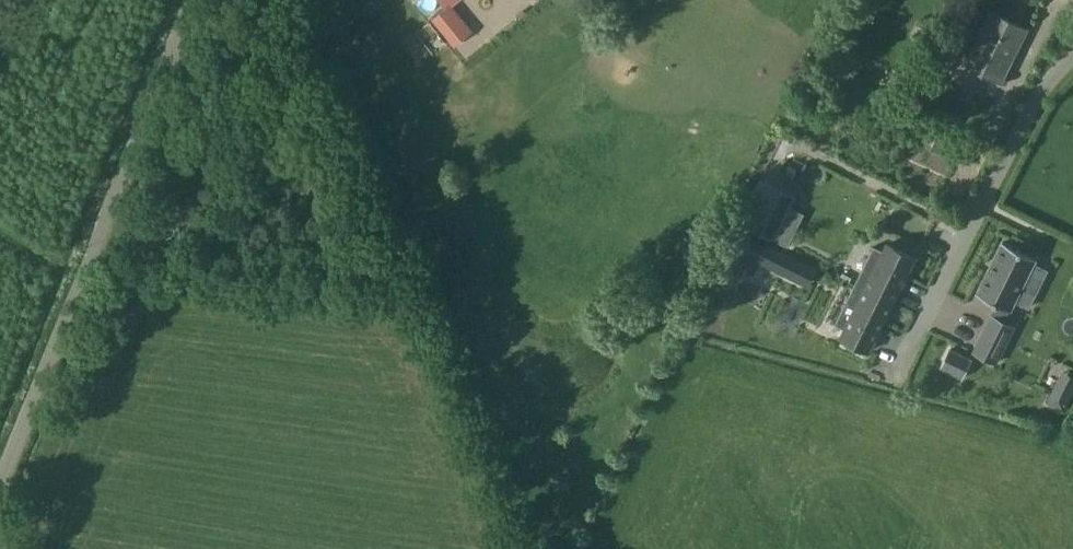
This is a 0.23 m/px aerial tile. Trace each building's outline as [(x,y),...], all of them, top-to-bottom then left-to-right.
[(458,0),(440,0),(447,9),(434,19),(453,42),(469,29),(450,6),(458,0)] [(1002,81),(1028,28),(993,11),(973,51),(965,48),(952,77),(973,86),(980,71),(1002,81)] [(953,129),(960,114),(939,104),(932,119),(953,129)] [(781,182),(795,161),(786,155),(772,177),(781,182)] [(768,183),(747,226),(775,239),(796,196),(768,183)] [(1003,363),(1024,318),(1015,313),(1020,304),(1022,305),(1044,257),(1005,236),(981,285),(1006,298),(1001,307),(996,304),(976,349),(1003,363)] [(764,243),(755,261),(784,275),(793,257),(764,243)] [(851,282),(799,256),(779,296),(791,303),(782,319),(826,341),(836,319),(833,317),(851,282)] [(846,361),(873,373),(918,276),(883,259),(843,344),(852,348),(846,361)] [(953,350),(944,367),(962,377),(971,360),(953,350)] [(1046,406),(1061,414),(1072,392),(1072,381),(1062,375),(1046,406)]
